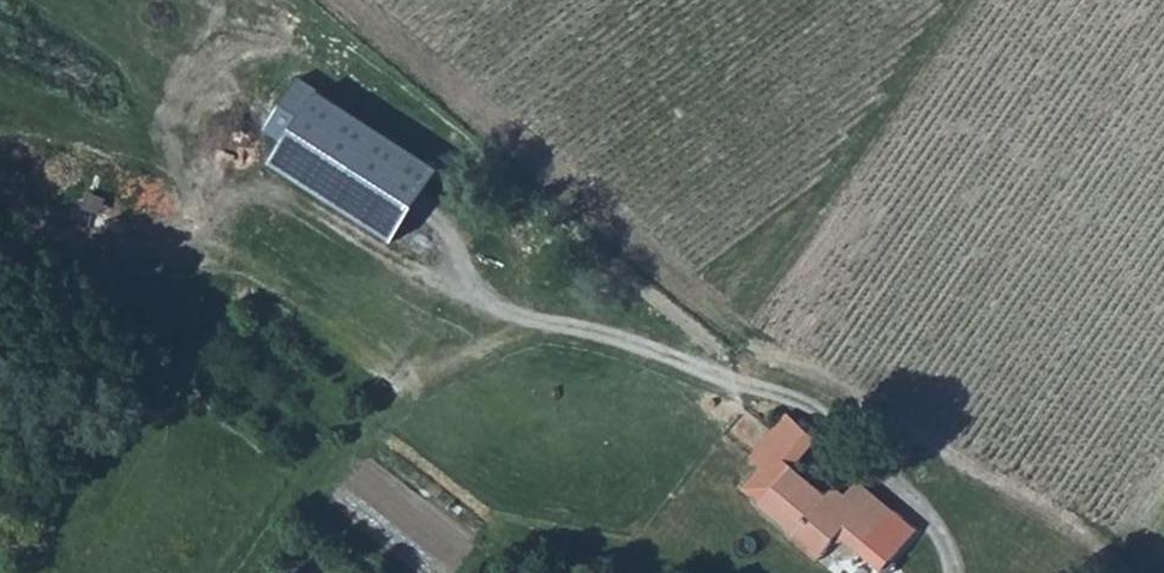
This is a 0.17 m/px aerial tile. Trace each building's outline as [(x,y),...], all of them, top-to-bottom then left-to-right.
[(304,83),(269,135),(289,148),(276,167),(393,243),(439,172),(304,83)] [(765,502),(828,552),(843,534),(864,551),(898,508),(860,478),(849,493),(836,484),(831,490),(796,463),(765,502)]
